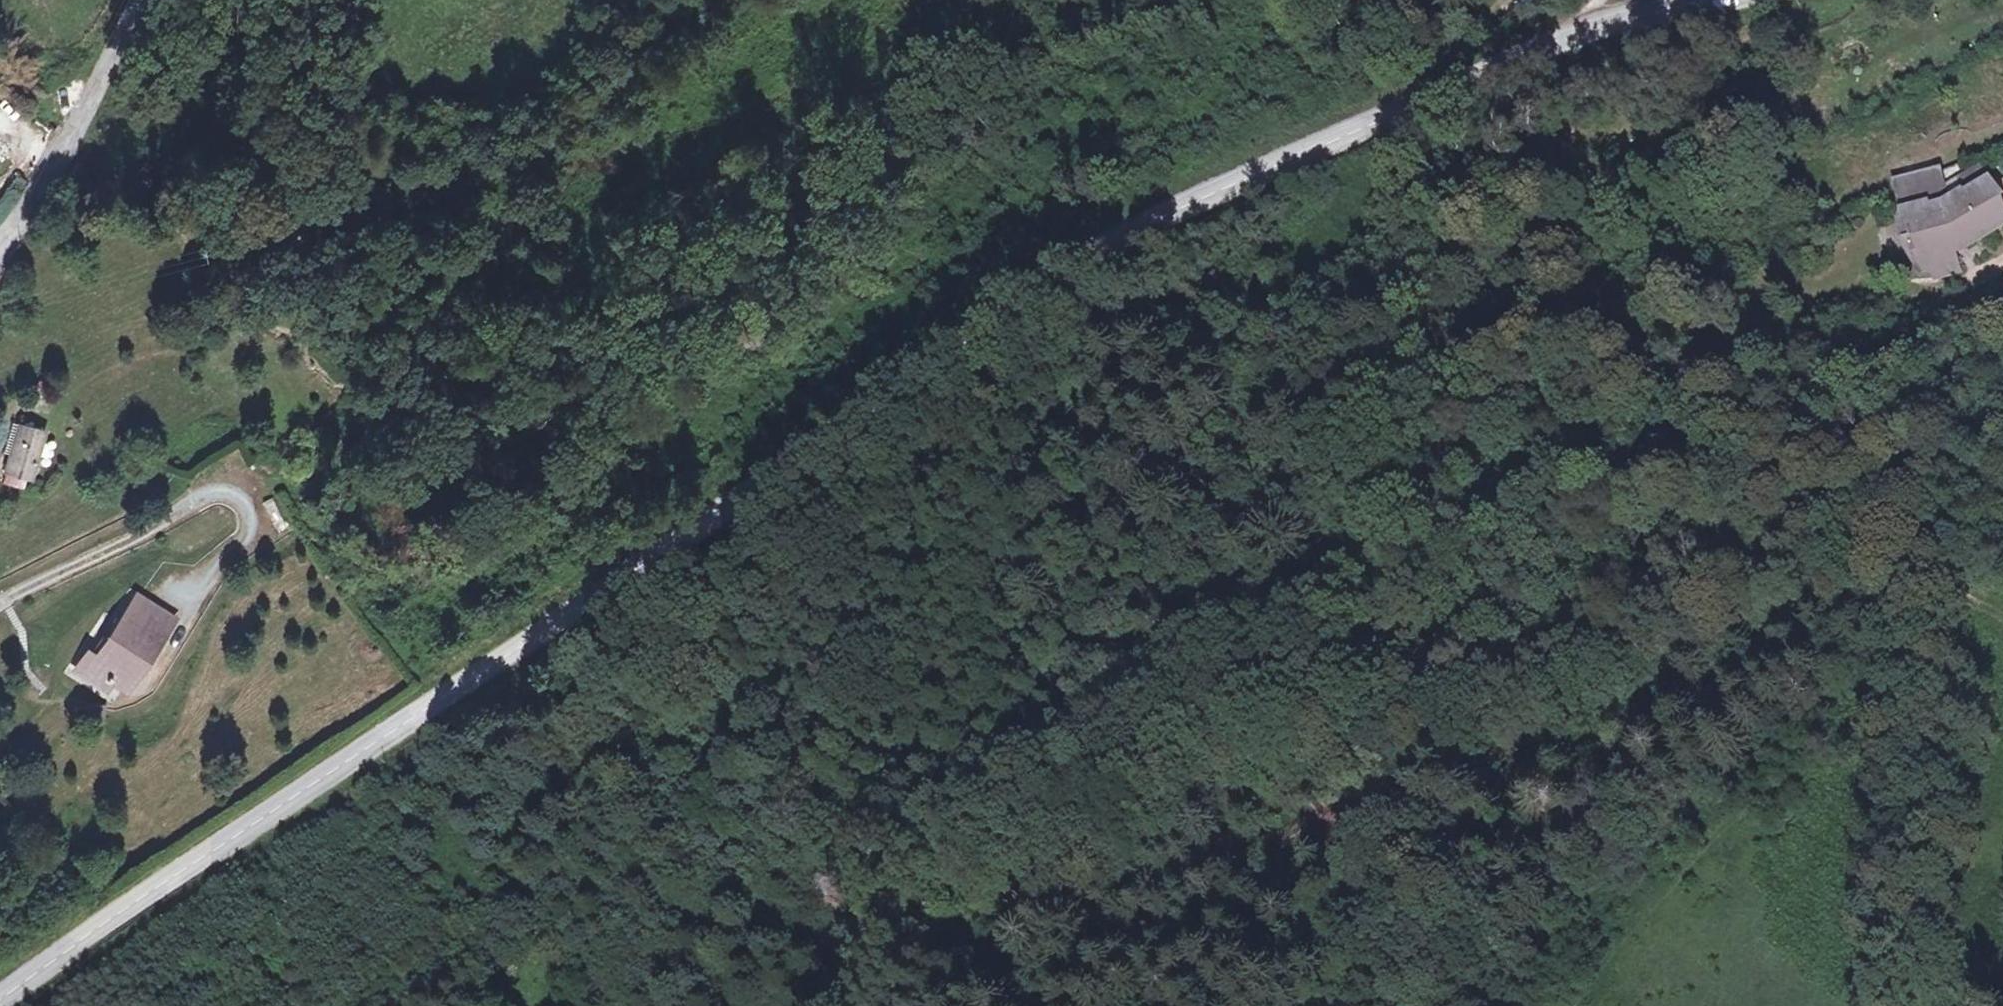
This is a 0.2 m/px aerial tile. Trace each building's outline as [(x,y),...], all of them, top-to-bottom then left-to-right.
[(1992,177),(1954,199),(1952,201),(1960,214),(2000,192),(1992,177)] [(1954,199),(1942,179),(1903,191),(1916,244),(1910,247),(1926,279),(1936,273),(1942,285),(1968,276),(1962,261),(2002,239),(2002,196),(2000,192),(1960,214),(1952,201),(1954,199)] [(5,476),(30,481),(41,431),(16,426),(5,476)] [(138,597),(130,608),(165,632),(172,621),(138,597)] [(89,651),(76,668),(104,688),(113,675),(128,685),(165,632),(130,608),(97,657),(89,651)]
